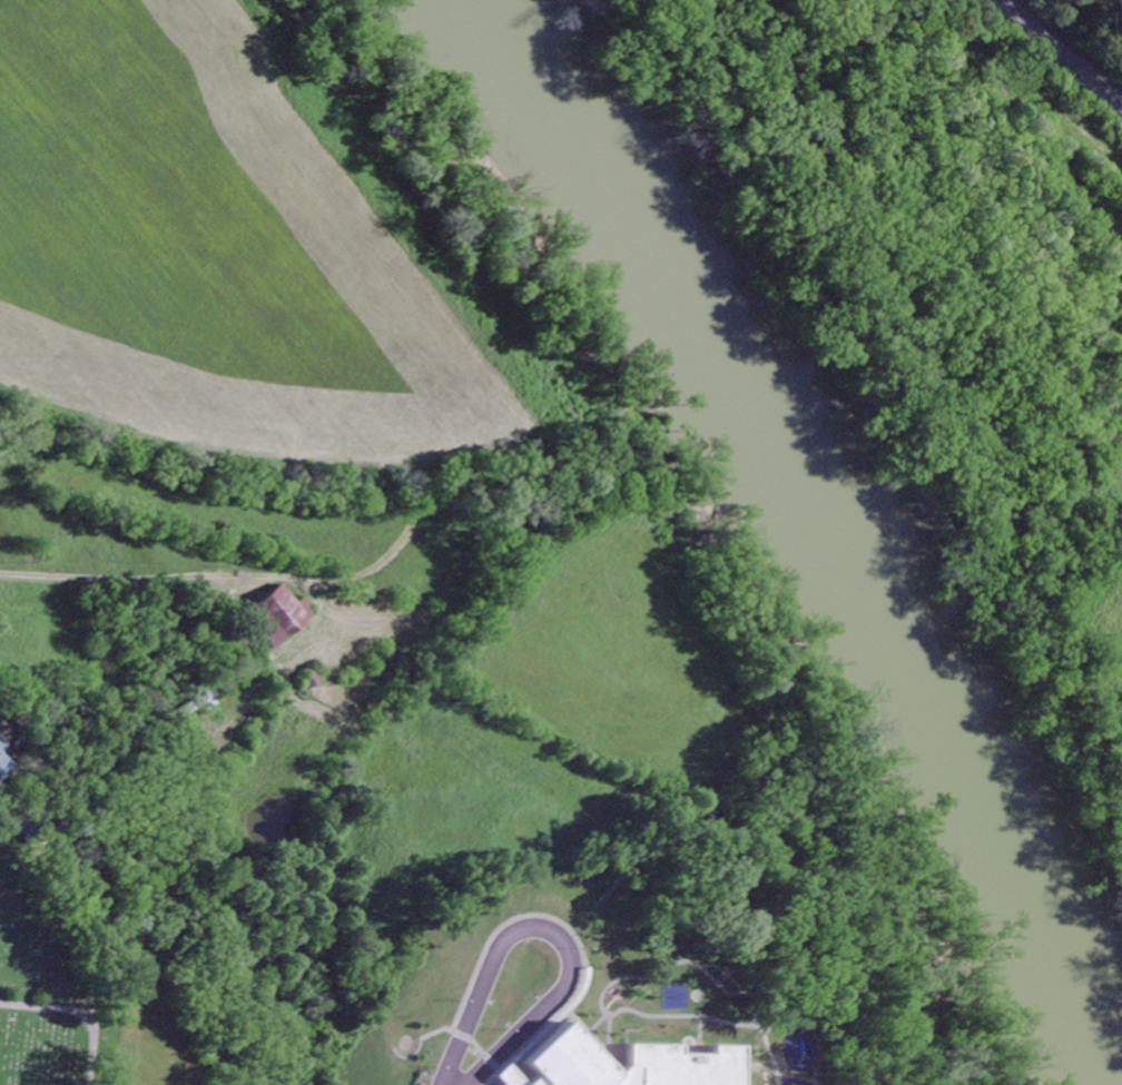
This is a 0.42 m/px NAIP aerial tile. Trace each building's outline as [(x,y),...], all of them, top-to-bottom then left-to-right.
[(275,651),(316,617),(306,605),(303,607),(286,586),(261,606),(278,627),(264,638),(275,651)] [(18,767),(3,753),(9,746),(0,737),(0,786),(18,767)]
